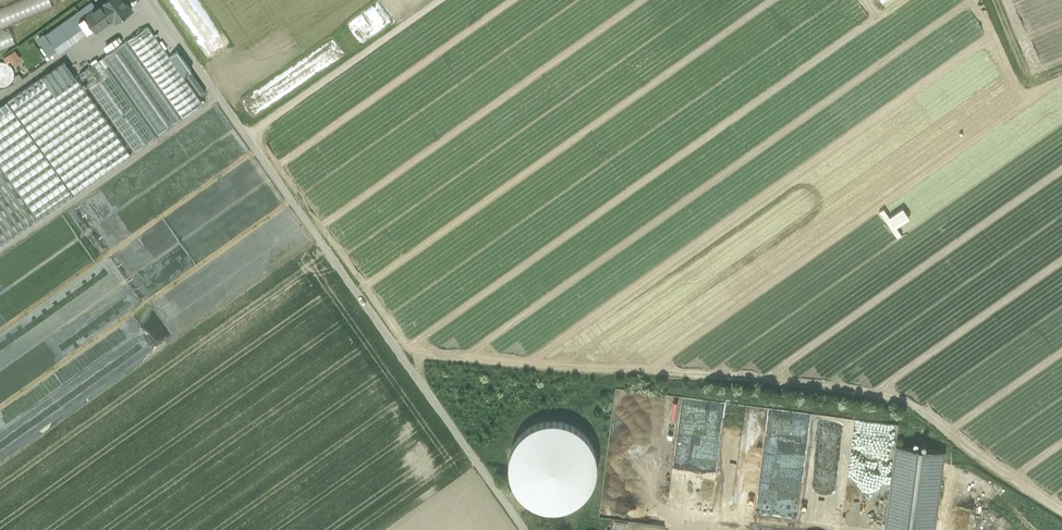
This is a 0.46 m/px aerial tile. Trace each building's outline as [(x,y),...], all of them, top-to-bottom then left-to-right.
[(0,9),(0,31),(9,28),(54,9),(51,0),(22,0),(0,9)] [(22,0),(0,0),(0,9),(22,0)] [(103,1),(105,3),(98,7),(106,19),(112,15),(116,21),(132,10),(125,0),(104,0),(103,1)] [(88,14),(97,8),(92,1),(82,7),(88,14)] [(82,7),(58,24),(72,43),(106,19),(98,7),(97,8),(88,14),(82,7)] [(72,43),(58,24),(46,33),(60,52),(72,43)] [(204,104),(149,25),(128,39),(184,118),(204,104)] [(0,31),(0,49),(15,42),(9,28),(0,31)] [(54,50),(44,37),(38,41),(48,54),(54,50)] [(180,121),(125,42),(104,56),(160,135),(180,121)] [(10,64),(20,59),(15,50),(5,55),(10,64)] [(15,79),(6,59),(0,62),(0,87),(15,79)] [(100,59),(80,73),(85,81),(83,83),(85,85),(87,84),(89,86),(110,72),(100,59)] [(0,106),(0,248),(131,155),(64,61),(0,106)] [(78,71),(87,65),(85,61),(76,67),(78,71)] [(156,138),(110,72),(89,86),(135,152),(156,138)] [(768,408),(753,515),(790,520),(797,516),(803,473),(811,469),(812,461),(809,455),(816,456),(821,453),(808,451),(809,445),(804,444),(799,447),(798,446),(794,438),(810,440),(814,438),(809,429),(800,428),(800,431),(792,430),(791,427),(785,430),(785,426),(776,407),(772,407),(768,408)] [(525,430),(519,436),(514,442),(511,449),(509,456),(508,464),(508,472),(510,479),(513,486),(517,493),(523,498),(529,503),(536,506),(543,509),(551,509),(559,509),(566,507),(574,504),(580,500),(586,495),(590,488),(594,481),(596,474),(597,466),(596,459),(595,451),(591,444),(587,437),(582,432),(576,427),(569,424),(561,422),(553,421),(546,421),(538,423),(531,426),(525,430)] [(897,445),(886,529),(932,529),(943,451),(897,445)]
